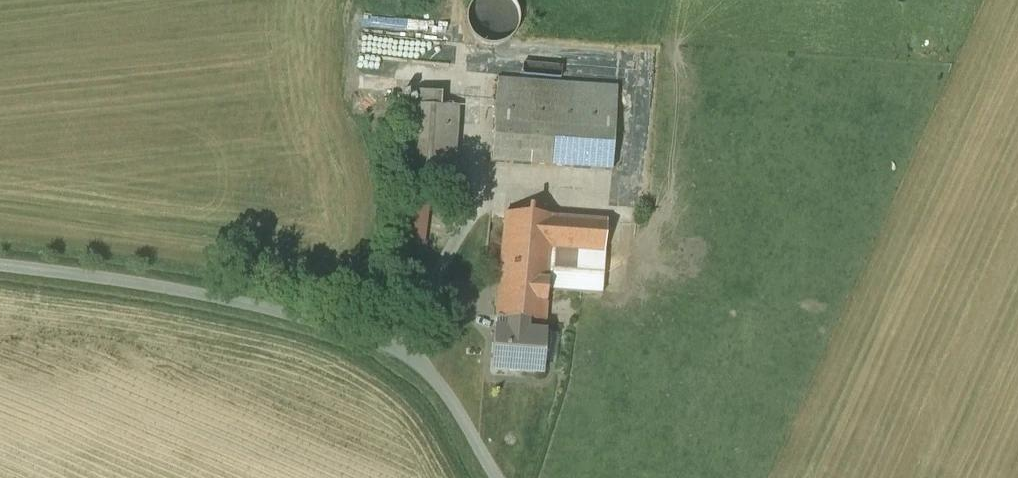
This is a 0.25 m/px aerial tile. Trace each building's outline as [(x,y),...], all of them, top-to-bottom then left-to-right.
[(521,21),(519,11),(513,3),(509,0),(480,0),(475,3),(470,12),(468,22),(470,33),(476,41),(485,47),(495,49),(505,46),(514,40),(519,32),(521,21)] [(616,90),(495,81),(489,163),(610,171),(616,90)] [(457,111),(406,107),(400,188),(451,192),(457,111)] [(553,218),(504,214),(499,279),(495,319),(497,319),(505,320),(522,321),(542,322),(542,323),(544,323),(547,292),(550,249),(553,218)] [(606,222),(553,218),(550,249),(547,292),(601,295),(604,254),(606,222)] [(522,321),(505,320),(503,332),(521,333),(522,321)] [(503,332),(494,331),(491,371),(542,375),(544,353),(541,353),(543,336),(545,336),(545,335),(521,333),(503,332)]
